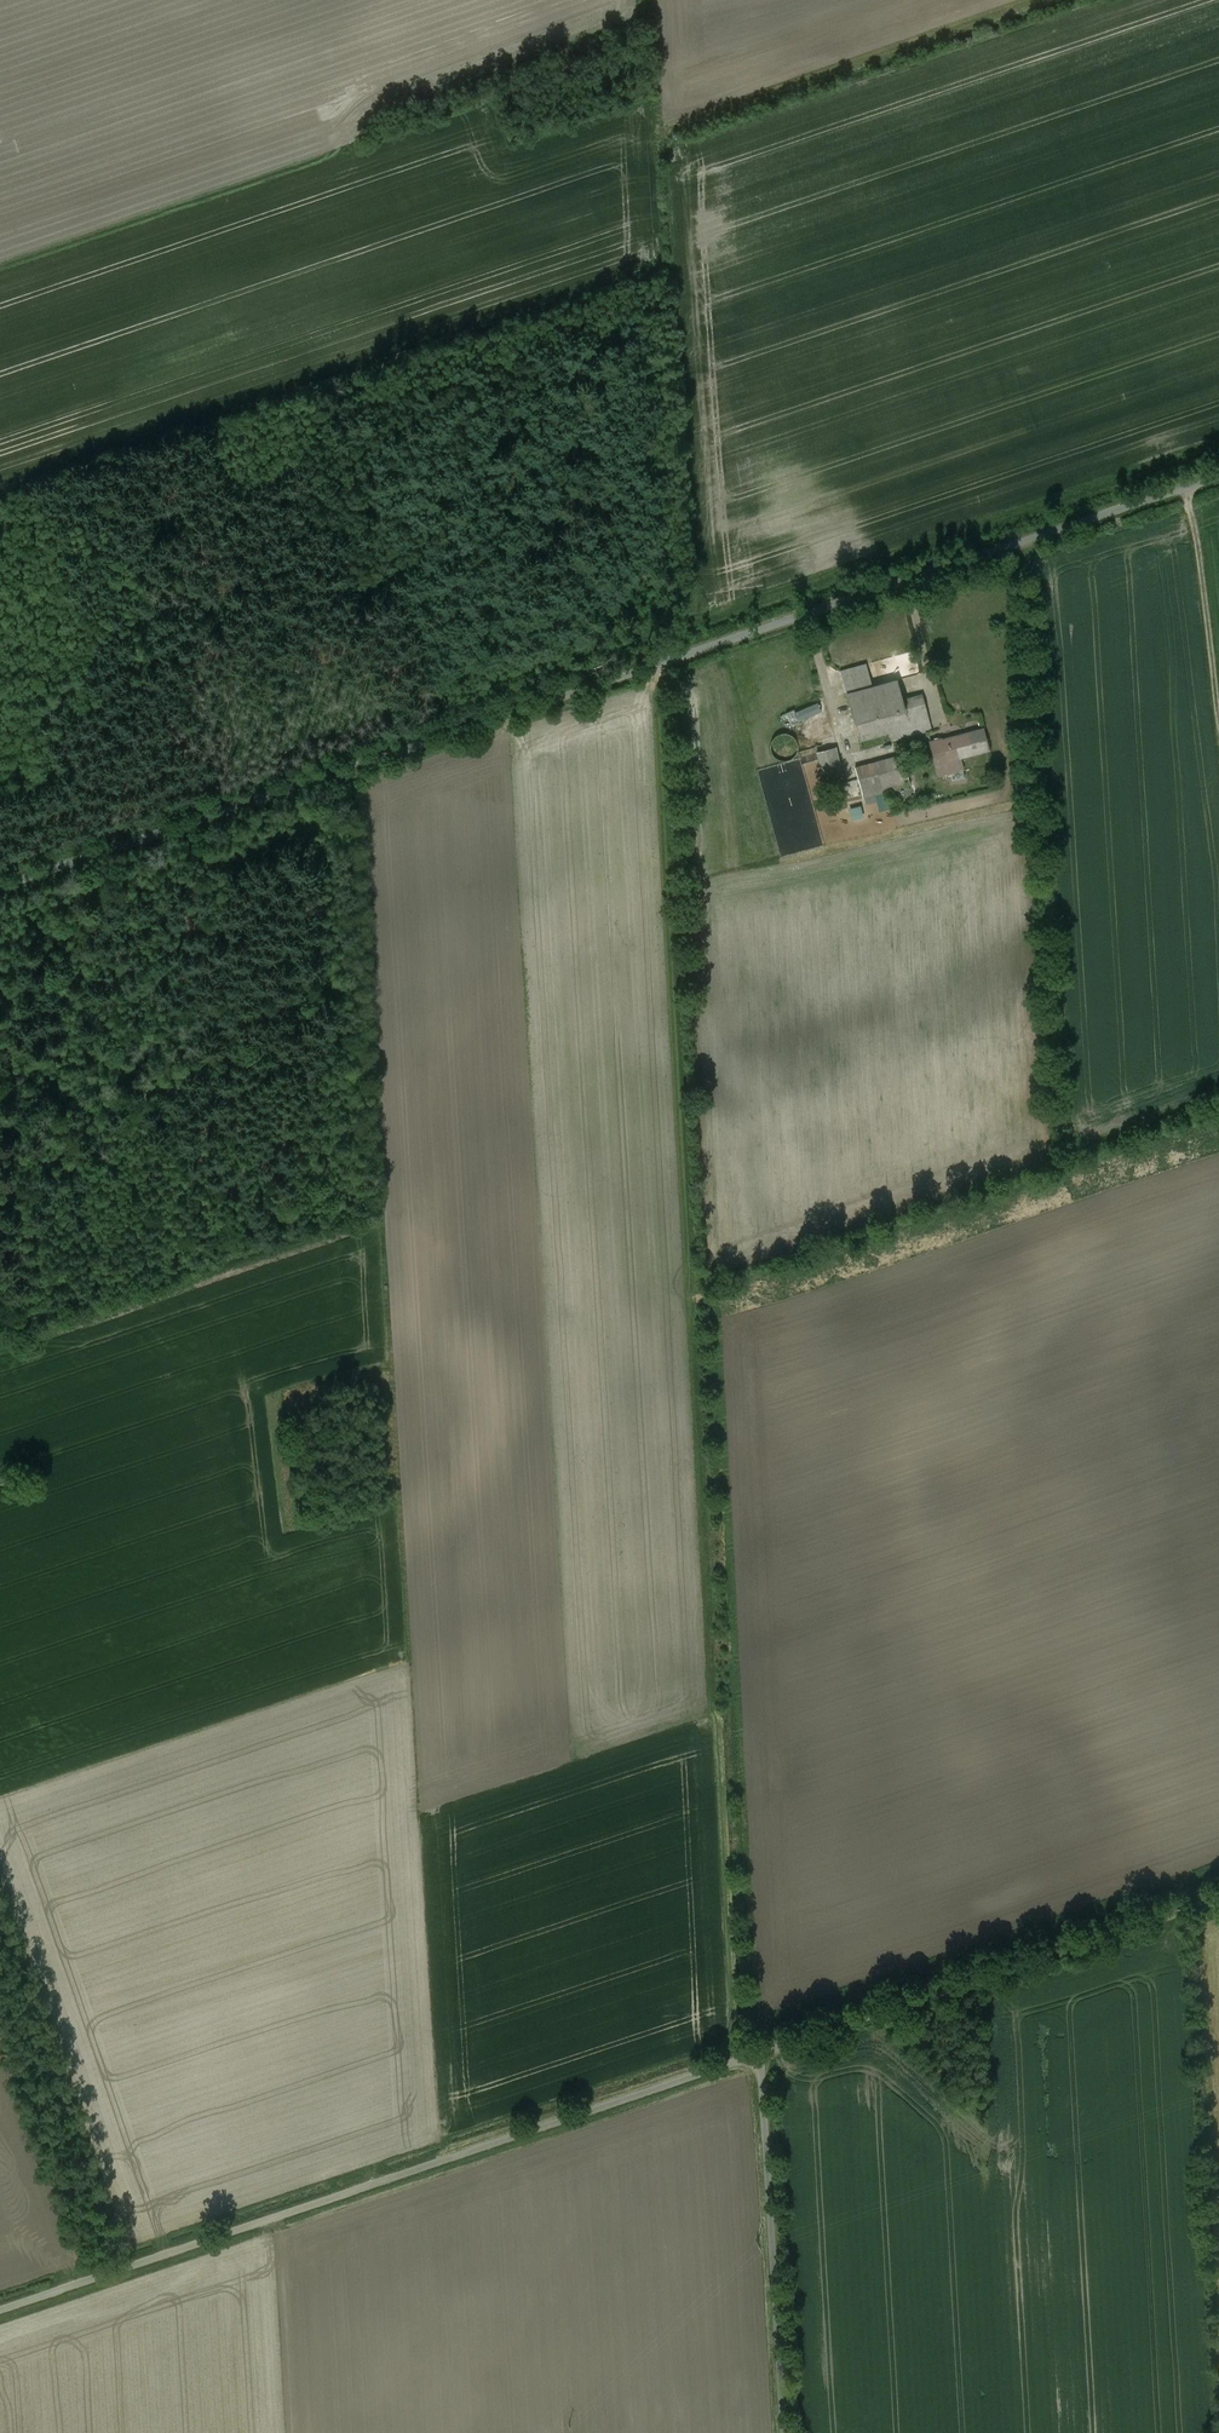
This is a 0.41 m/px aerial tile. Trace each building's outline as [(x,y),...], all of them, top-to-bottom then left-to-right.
[(897,680),(846,693),(860,741),(889,733),(892,741),(932,730),(922,694),(903,700),(897,680)] [(983,729),(942,740),(942,739),(931,741),(930,741),(939,775),(963,769),(960,758),(988,751),(989,751),(983,729)] [(836,747),(817,753),(827,788),(846,783),(836,747)] [(902,756),(855,769),(863,797),(910,784),(902,756)]
